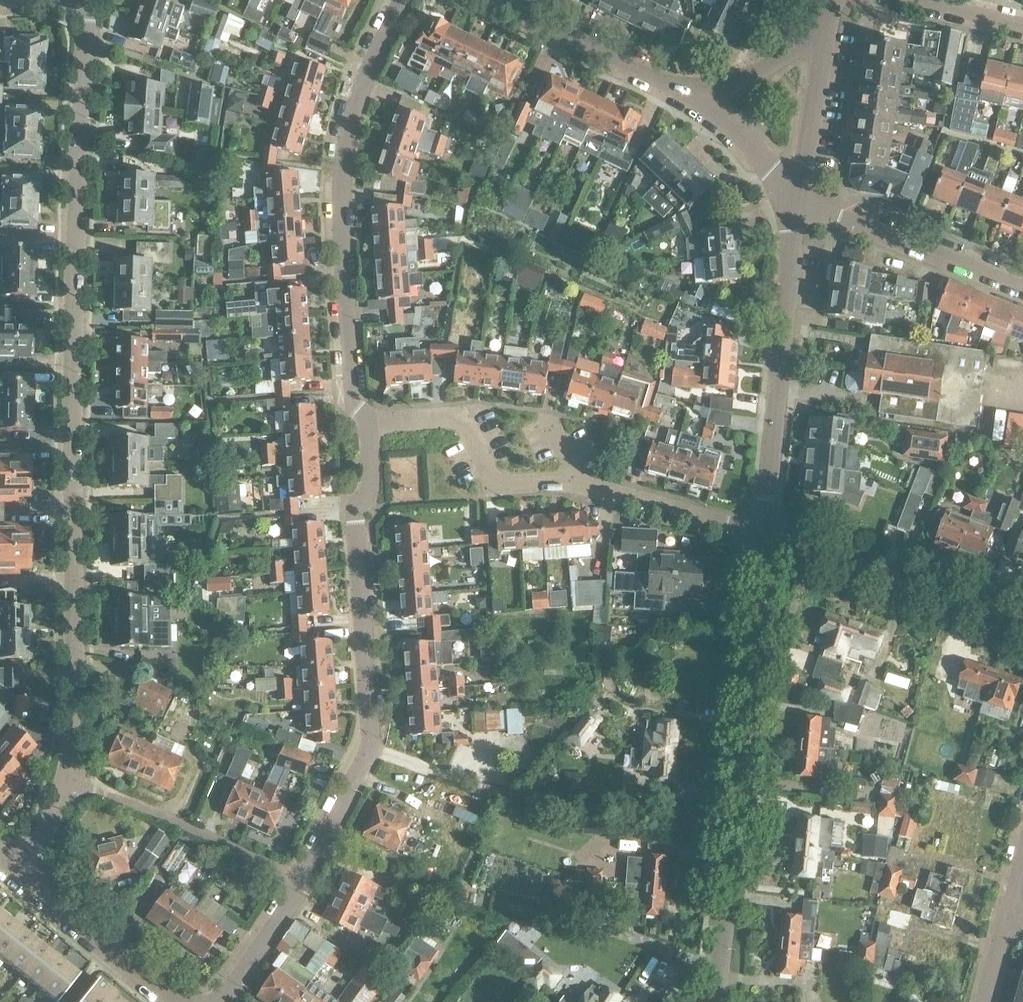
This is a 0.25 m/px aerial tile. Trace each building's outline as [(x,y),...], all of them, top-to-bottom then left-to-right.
[(137,16),(178,29),(185,7),(174,3),(165,0),(142,0),(137,16)] [(215,21),(220,8),(197,0),(194,0),(190,12),(215,21)] [(252,20),(257,10),(262,0),(251,0),(244,15),(244,16),(252,20)] [(301,12),(300,12),(306,0),(295,0),(292,6),(287,17),(296,21),(301,12)] [(301,12),(318,20),(328,0),(306,0),(300,12),(301,12)] [(328,29),(335,14),(342,18),(351,0),(328,0),(318,20),(317,24),(328,29)] [(616,15),(622,0),(593,0),(591,3),(616,15)] [(616,15),(635,24),(646,0),(622,0),(616,15)] [(635,24),(656,34),(668,10),(671,12),(676,1),(673,0),(646,0),(635,24)] [(736,19),(745,0),(717,0),(713,8),(736,19)] [(726,41),(736,19),(713,8),(702,30),(726,41)] [(252,20),(260,24),(265,14),(257,10),(252,20)] [(668,10),(656,34),(679,45),(691,21),(676,14),(671,12),(668,10)] [(221,41),(230,17),(221,14),(212,38),(221,41)] [(159,48),(163,38),(176,43),(180,31),(177,30),(178,29),(137,16),(129,38),(159,48)] [(422,73),(420,77),(420,78),(422,79),(426,81),(433,65),(432,64),(449,29),(451,27),(432,17),(408,66),(422,73)] [(278,37),(286,41),(291,31),(283,27),(278,37)] [(432,64),(433,65),(443,70),(439,77),(445,80),(465,37),(449,29),(432,64)] [(314,30),(307,45),(327,55),(329,56),(336,41),(325,36),(314,30)] [(299,36),(300,35),(291,31),(286,41),(299,48),(303,38),(299,36)] [(869,39),(866,64),(953,77),(959,35),(941,32),(941,35),(926,33),(923,48),(869,39)] [(461,75),(470,79),(486,47),(465,37),(445,80),(451,83),(455,75),(460,77),(461,75)] [(9,63),(44,65),(45,40),(3,38),(3,52),(0,52),(0,63),(9,63)] [(277,38),(272,52),(286,57),(290,44),(277,38)] [(215,58),(221,45),(210,40),(204,54),(215,58)] [(480,96),(484,98),(504,56),(486,47),(470,79),(479,84),(478,86),(483,89),(480,96)] [(174,48),(172,52),(169,61),(194,70),(199,57),(174,48)] [(283,67),(286,57),(272,52),(269,63),(283,67)] [(504,56),(484,98),(492,102),(497,92),(507,96),(522,64),(504,56)] [(297,61),(291,81),(320,90),(326,68),(297,59),(297,61)] [(950,130),(972,135),(975,123),(980,102),(987,64),(970,60),(964,86),(958,84),(950,130)] [(1003,107),(1003,106),(1012,68),(987,62),(987,64),(980,102),(1003,107)] [(43,90),(44,65),(9,63),(7,88),(43,90)] [(219,84),(224,66),(217,64),(211,82),(219,84)] [(866,64),(862,89),(897,94),(897,97),(928,101),(930,89),(911,86),(913,75),(934,78),(933,83),(951,86),(953,77),(866,64)] [(1012,68),(1003,106),(1022,111),(1022,71),(1012,68)] [(129,92),(128,109),(163,111),(165,89),(177,90),(179,76),(162,70),(161,85),(134,83),(133,92),(129,92)] [(399,87),(413,95),(422,79),(420,78),(420,77),(407,70),(399,87)] [(508,132),(519,137),(527,121),(538,126),(534,136),(541,139),(541,137),(542,138),(566,86),(561,83),(561,79),(553,76),(549,78),(548,77),(533,108),(522,103),(508,132)] [(291,81),(284,103),(313,111),(320,90),(291,81)] [(194,85),(188,123),(210,126),(215,88),(194,85)] [(549,141),(552,135),(562,140),(584,94),(566,86),(542,138),(549,141)] [(262,87),(259,96),(274,101),(277,91),(262,87)] [(894,119),(893,122),(927,127),(927,126),(938,128),(939,120),(928,118),(929,114),(895,109),(897,97),(897,94),(862,89),(858,114),(894,119)] [(430,91),(424,102),(435,107),(441,96),(430,91)] [(584,94),(562,140),(580,149),(602,103),(584,94)] [(271,111),(274,101),(259,96),(256,106),(271,111)] [(441,96),(435,107),(447,112),(452,102),(441,96)] [(245,100),(231,97),(227,111),(242,114),(245,100)] [(933,114),(945,115),(947,103),(935,101),(933,114)] [(278,124),(307,133),(313,111),(284,103),(278,124)] [(580,150),(598,159),(620,111),(602,103),(580,149),(580,150)] [(6,108),(4,133),(40,135),(41,110),(6,108)] [(446,148),(450,139),(438,136),(439,134),(425,129),(428,118),(399,108),(392,130),(446,148)] [(620,111),(598,159),(627,173),(643,142),(631,137),(640,117),(622,108),(620,111)] [(131,126),(130,135),(144,136),(143,155),(175,157),(176,136),(162,136),(163,111),(128,109),(127,125),(131,126)] [(462,120),(473,125),(478,114),(467,109),(462,120)] [(211,125),(219,126),(221,111),(213,110),(211,125)] [(224,136),(230,136),(231,128),(230,125),(231,124),(240,120),(240,115),(227,112),(224,136)] [(489,120),(478,114),(473,125),(484,130),(489,120)] [(854,139),(890,144),(893,122),(894,119),(858,114),(854,139)] [(972,135),(986,139),(989,126),(975,123),(972,135)] [(263,158),(262,160),(277,163),(278,148),(300,155),(307,133),(278,124),(271,146),(264,146),(263,158)] [(992,141),(1015,148),(1019,136),(996,129),(992,141)] [(385,151),(414,161),(417,151),(443,159),(446,149),(446,148),(392,130),(385,151)] [(3,159),(3,158),(39,159),(40,135),(4,133),(4,145),(0,145),(0,159),(3,159)] [(664,136),(641,160),(662,179),(666,183),(693,155),(684,147),(680,151),(664,136)] [(917,137),(913,148),(928,154),(932,142),(917,137)] [(914,202),(932,156),(928,154),(913,148),(908,146),(907,148),(890,145),(890,144),(854,139),(850,166),(854,166),(852,181),(859,192),(876,194),(878,190),(888,195),(887,198),(889,199),(891,193),(914,202)] [(932,197),(955,206),(966,180),(967,180),(971,169),(980,147),(968,143),(955,176),(942,171),(932,197)] [(212,149),(196,147),(193,176),(209,177),(212,149)] [(966,180),(955,206),(978,215),(988,189),(989,189),(994,175),(1003,154),(992,150),(992,151),(983,173),(971,169),(967,180),(966,180)] [(385,151),(377,173),(400,181),(398,195),(413,197),(414,194),(426,196),(427,183),(417,182),(422,165),(414,161),(385,151)] [(693,155),(666,183),(662,179),(643,199),(663,219),(675,207),(680,212),(688,204),(690,206),(713,183),(710,180),(714,176),(693,155)] [(475,159),(469,175),(484,180),(490,165),(475,159)] [(260,175),(268,176),(270,198),(300,196),(298,172),(276,174),(277,163),(262,160),(260,175)] [(988,189),(978,215),(1000,223),(1010,197),(1012,198),(1022,174),(1011,169),(1001,194),(989,189),(988,189)] [(123,174),(122,200),(154,201),(154,189),(185,189),(185,177),(155,176),(155,175),(123,174)] [(632,174),(626,187),(637,192),(643,180),(632,174)] [(2,177),(1,201),(37,203),(37,179),(2,177)] [(456,202),(466,205),(475,181),(468,178),(463,194),(459,192),(456,202)] [(373,209),(375,234),(406,231),(419,230),(418,220),(405,222),(404,208),(412,209),(413,197),(398,195),(397,207),(373,209)] [(244,213),(244,223),(301,218),(300,196),(270,198),(256,199),(257,212),(244,213)] [(503,214),(524,224),(532,206),(511,197),(503,214)] [(1022,232),(1022,199),(1022,202),(1012,198),(1010,197),(1000,223),(1022,232)] [(150,226),(150,233),(170,233),(171,202),(154,201),(122,200),(120,225),(150,226)] [(0,227),(35,228),(37,203),(1,201),(0,201),(0,227)] [(532,210),(525,224),(543,232),(544,230),(549,218),(532,210)] [(645,233),(650,245),(682,229),(687,240),(686,240),(688,260),(695,260),(739,257),(737,230),(698,233),(687,212),(677,218),(676,217),(645,233)] [(551,214),(543,234),(558,240),(567,221),(551,214)] [(301,218),(244,223),(245,233),(259,232),(259,244),(273,243),(303,241),(301,218)] [(588,253),(594,239),(568,227),(562,241),(588,253)] [(406,231),(375,234),(377,255),(407,253),(407,240),(420,239),(419,230),(406,231)] [(199,236),(198,256),(214,257),(215,237),(199,236)] [(275,266),(266,267),(268,279),(283,279),(282,266),(305,265),(303,241),(273,243),(275,266)] [(418,242),(419,252),(434,251),(433,241),(418,242)] [(603,262),(618,269),(627,249),(613,242),(603,262)] [(115,272),(115,286),(152,286),(152,264),(174,264),(174,244),(138,244),(137,261),(119,261),(118,269),(115,269),(115,272)] [(842,261),(863,265),(864,256),(865,249),(846,245),(845,253),(843,253),(842,261)] [(35,273),(35,256),(31,256),(31,248),(0,247),(0,273),(35,273)] [(229,250),(229,262),(230,279),(249,278),(248,270),(248,269),(245,270),(244,261),(243,248),(229,250)] [(195,251),(186,251),(186,261),(195,261),(195,251)] [(435,261),(434,251),(419,252),(419,262),(435,261)] [(378,272),(378,277),(418,274),(417,264),(408,265),(407,253),(377,255),(378,272)] [(696,272),(697,286),(706,289),(709,283),(740,280),(739,257),(695,260),(696,272)] [(519,272),(542,282),(547,270),(524,260),(520,267),(519,272)] [(195,261),(195,275),(222,274),(223,274),(223,272),(195,261)] [(834,272),(831,290),(887,298),(905,300),(905,301),(930,305),(933,285),(920,283),(921,282),(870,273),(871,270),(835,265),(834,272)] [(34,298),(35,273),(0,273),(0,297),(34,298)] [(418,274),(378,277),(380,300),(388,300),(390,326),(404,325),(405,325),(404,315),(404,309),(412,309),(410,288),(424,287),(423,274),(418,274)] [(554,286),(550,293),(566,300),(570,289),(556,283),(557,283),(558,280),(549,276),(549,280),(548,284),(554,286)] [(228,319),(252,317),(252,316),(309,312),(307,289),(284,291),(283,279),(268,279),(268,282),(255,283),(256,294),(268,294),(270,307),(262,307),(262,304),(257,304),(257,301),(227,304),(228,319)] [(677,287),(661,280),(656,291),(686,304),(690,296),(676,290),(677,287)] [(939,310),(952,315),(948,328),(946,342),(953,343),(958,330),(962,319),(973,293),(949,284),(939,310)] [(695,285),(690,296),(701,301),(707,290),(706,289),(697,286),(695,285)] [(115,302),(118,302),(118,311),(124,311),(124,322),(151,323),(151,312),(152,286),(115,286),(115,302)] [(831,290),(828,315),(883,324),(887,298),(831,290)] [(973,293),(962,319),(973,323),(985,328),(995,301),(973,293)] [(585,294),(580,307),(594,312),(599,299),(585,294)] [(700,309),(710,314),(715,303),(705,299),(700,309)] [(995,301),(985,328),(997,332),(992,341),(990,353),(1004,355),(1005,343),(1008,337),(1008,336),(1018,310),(995,301)] [(1018,310),(1008,336),(1008,337),(1022,342),(1022,312),(1018,310)] [(158,311),(157,329),(195,329),(195,323),(194,312),(158,311)] [(252,316),(252,317),(254,340),(268,339),(268,338),(280,338),(280,337),(311,334),(309,312),(252,316)] [(414,326),(414,323),(416,314),(404,315),(405,325),(404,325),(404,326),(414,326)] [(34,339),(34,325),(31,325),(31,322),(19,322),(19,318),(0,317),(0,339),(34,339)] [(154,341),(186,341),(186,345),(202,345),(202,339),(212,337),(210,320),(195,323),(195,329),(157,329),(157,330),(154,330),(154,341)] [(665,342),(668,328),(645,320),(641,334),(665,342)] [(836,321),(835,330),(848,331),(849,323),(836,321)] [(665,361),(736,368),(736,365),(739,342),(728,341),(729,329),(703,327),(702,339),(700,339),(694,345),(693,347),(677,345),(679,328),(668,327),(668,328),(667,345),(665,361)] [(958,330),(956,344),(967,346),(967,345),(970,332),(958,330)] [(262,351),(263,361),(282,360),(282,359),(312,357),(311,334),(280,337),(280,338),(281,350),(262,351)] [(849,389),(864,392),(882,394),(879,414),(977,429),(987,353),(872,336),(869,354),(861,353),(858,373),(851,372),(847,377),(846,383),(849,389)] [(34,339),(0,339),(0,361),(17,362),(17,358),(30,358),(30,354),(33,354),(34,339)] [(411,341),(408,341),(412,384),(434,383),(432,359),(446,360),(446,345),(431,344),(431,352),(421,352),(420,339),(411,340),(411,341)] [(118,340),(118,364),(162,364),(167,364),(168,353),(148,353),(149,340),(118,340)] [(388,386),(412,384),(408,341),(397,342),(398,355),(386,356),(388,386)] [(545,395),(548,373),(561,376),(565,361),(562,360),(566,343),(554,341),(550,365),(526,362),(522,392),(545,395)] [(207,343),(208,362),(228,360),(226,342),(207,343)] [(446,345),(446,360),(458,360),(455,383),(478,386),(482,356),(484,343),(473,342),(471,354),(460,352),(461,346),(446,345)] [(565,361),(561,376),(574,378),(567,400),(590,407),(602,365),(580,359),(582,347),(571,344),(567,361),(565,361)] [(602,365),(590,407),(611,413),(620,383),(609,380),(617,350),(607,347),(602,365)] [(504,359),(500,389),(522,392),(526,362),(528,352),(506,349),(504,359)] [(482,356),(478,386),(500,389),(504,359),(482,356)] [(284,382),(275,383),(276,396),(291,395),(290,382),(314,380),(312,357),(282,359),(282,360),(284,382)] [(663,380),(673,382),(672,387),(705,390),(706,386),(734,388),(736,368),(665,361),(663,380)] [(118,374),(118,385),(148,385),(148,374),(162,374),(162,364),(118,364),(118,374)] [(194,376),(204,376),(203,364),(194,364),(194,376)] [(633,419),(634,416),(645,420),(648,406),(650,406),(657,383),(623,373),(620,383),(611,413),(633,419)] [(32,407),(32,382),(0,381),(0,406),(32,407)] [(147,409),(147,397),(163,398),(163,385),(148,385),(118,385),(117,409),(147,409)] [(291,395),(276,396),(277,410),(286,409),(288,431),(318,429),(316,406),(292,408),(291,395)] [(659,424),(662,414),(672,417),(677,400),(657,395),(653,407),(650,421),(659,424)] [(710,410),(711,411),(733,414),(735,400),(712,397),(710,410)] [(31,431),(32,407),(0,406),(0,431),(31,431)] [(174,408),(152,408),(152,419),(175,419),(174,408)] [(703,437),(713,441),(717,427),(732,429),(733,414),(711,411),(703,437)] [(1009,414),(1004,446),(1022,449),(1022,416),(1009,414)] [(811,419),(808,443),(847,446),(848,435),(854,435),(856,416),(838,415),(837,421),(811,419)] [(148,461),(148,449),(169,449),(169,439),(179,439),(179,425),(156,425),(156,437),(112,437),(112,461),(148,461)] [(318,429),(288,431),(289,454),(319,451),(318,429)] [(646,472),(668,479),(680,439),(681,439),(682,433),(670,430),(665,445),(654,442),(646,472)] [(904,455),(943,461),(947,438),(907,432),(904,455)] [(680,439),(668,479),(690,485),(698,455),(686,451),(689,441),(681,439),(680,439)] [(969,441),(957,439),(955,452),(968,453),(969,441)] [(807,455),(806,467),(844,470),(844,472),(859,473),(859,474),(861,449),(846,448),(847,446),(808,443),(807,455)] [(260,446),(261,456),(276,455),(275,445),(260,446)] [(698,455),(690,485),(712,491),(713,487),(719,489),(719,488),(715,487),(716,483),(714,482),(723,453),(700,447),(698,455)] [(279,468),(280,477),(321,474),(319,451),(289,454),(290,467),(279,468)] [(29,477),(29,474),(32,471),(32,463),(29,460),(29,458),(16,458),(16,454),(0,454),(0,477),(29,477)] [(277,465),(276,455),(261,456),(262,466),(277,465)] [(112,486),(156,487),(156,502),(183,502),(183,476),(148,476),(148,461),(112,461),(112,486)] [(802,469),(800,485),(804,486),(804,490),(823,492),(822,499),(841,501),(858,507),(864,493),(860,491),(862,475),(859,474),(859,473),(844,472),(844,470),(806,467),(806,469),(802,469)] [(945,477),(933,472),(930,482),(918,477),(913,489),(936,498),(945,477)] [(293,499),(270,501),(271,512),(285,511),(285,514),(300,513),(299,499),(323,497),(321,474),(280,477),(278,477),(278,488),(292,487),(293,499)] [(17,502),(17,498),(29,497),(29,494),(33,491),(33,483),(29,480),(29,477),(0,477),(0,502),(17,502)] [(240,485),(216,487),(218,513),(242,511),(240,485)] [(969,521),(958,552),(981,561),(993,530),(993,528),(1009,534),(1018,510),(1020,503),(1005,498),(997,518),(985,513),(989,504),(994,492),(983,488),(978,500),(974,513),(970,521),(969,521)] [(923,498),(911,493),(898,527),(910,533),(923,498)] [(968,496),(963,509),(974,513),(978,500),(968,496)] [(1019,510),(1013,525),(1022,528),(1022,499),(1019,510)] [(112,516),(113,541),(160,540),(160,527),(193,526),(192,515),(185,515),(185,502),(183,502),(156,502),(156,515),(112,516)] [(935,513),(927,535),(929,539),(935,541),(934,543),(958,552),(969,521),(946,512),(945,514),(939,512),(935,513)] [(293,539),(280,540),(281,550),(286,549),(327,547),(325,523),(301,525),(300,513),(285,514),(285,526),(292,526),(293,539)] [(590,514),(566,516),(569,547),(592,545),(592,537),(600,536),(599,522),(591,522),(590,514)] [(566,516),(544,517),(546,548),(569,547),(566,516)] [(521,519),(523,550),(545,548),(546,548),(544,517),(521,519)] [(488,530),(485,530),(486,545),(489,545),(490,561),(501,560),(500,552),(523,550),(521,519),(498,521),(498,529),(488,530)] [(29,549),(30,547),(33,543),(33,535),(30,532),(30,529),(17,530),(17,526),(0,526),(0,550),(29,549)] [(397,528),(399,551),(429,549),(428,526),(397,528)] [(666,613),(666,598),(682,599),(682,594),(701,595),(703,560),(684,559),(684,553),(657,552),(658,531),(623,529),(622,553),(638,554),(637,574),(616,573),(615,592),(635,594),(634,611),(666,613)] [(472,531),(473,546),(486,545),(485,530),(472,531)] [(1013,557),(1022,561),(1022,530),(1013,557)] [(160,540),(113,541),(113,566),(149,565),(149,579),(175,592),(175,563),(170,563),(170,554),(163,554),(163,540),(160,540)] [(224,546),(216,545),(214,552),(225,554),(231,552),(229,544),(224,546)] [(287,561),(297,560),(297,571),(328,569),(327,547),(286,549),(287,561)] [(441,548),(429,549),(399,551),(400,574),(431,572),(430,559),(442,558),(441,548)] [(470,549),(471,567),(485,566),(483,548),(470,549)] [(29,549),(0,550),(0,574),(18,574),(18,569),(29,569),(29,566),(34,562),(33,555),(29,551),(29,549)] [(269,564),(269,574),(285,573),(284,562),(269,564)] [(328,569),(297,571),(299,593),(329,591),(328,569)] [(443,580),(458,580),(457,570),(442,570),(443,580)] [(431,572),(400,574),(402,596),(433,594),(431,572)] [(286,583),(285,573),(269,574),(270,584),(286,583)] [(230,580),(209,580),(210,593),(231,591),(230,580)] [(573,608),(605,606),(605,581),(577,582),(577,583),(570,583),(573,608)] [(300,617),(292,617),(293,630),(308,629),(307,616),(331,614),(329,591),(299,593),(300,617)] [(551,593),(552,609),(568,607),(567,591),(551,593)] [(402,596),(404,620),(427,618),(428,630),(442,629),(442,627),(451,626),(450,615),(434,616),(433,605),(448,604),(448,593),(433,594),(402,596)] [(551,593),(532,595),(534,610),(549,609),(552,609),(551,593)] [(114,597),(114,622),(150,621),(171,621),(171,597),(150,597),(150,596),(114,597)] [(240,597),(218,599),(218,613),(239,622),(240,597)] [(486,609),(485,598),(475,599),(476,605),(480,610),(486,609)] [(504,601),(493,601),(494,613),(505,612),(504,601)] [(28,633),(28,622),(32,619),(32,612),(28,609),(28,607),(0,607),(0,633),(28,633)] [(820,657),(813,678),(820,681),(815,695),(832,700),(837,683),(846,658),(845,657),(856,623),(828,614),(822,632),(827,634),(821,649),(826,651),(824,658),(820,657)] [(114,622),(115,647),(172,646),(171,621),(150,621),(114,622)] [(856,623),(845,657),(846,658),(864,664),(866,658),(875,661),(884,633),(856,623)] [(599,639),(611,640),(612,628),(600,627),(599,639)] [(308,629),(293,630),(294,645),(303,644),(304,667),(334,665),(333,641),(308,643),(308,629)] [(406,644),(407,667),(439,665),(439,667),(454,665),(452,643),(467,642),(466,631),(443,632),(442,629),(428,630),(428,642),(406,644)] [(29,659),(29,656),(32,653),(32,647),(29,644),(28,633),(0,633),(0,659),(29,659)] [(170,669),(144,657),(137,672),(164,684),(170,669)] [(978,720),(980,714),(984,702),(982,702),(993,670),(965,661),(959,680),(961,680),(958,688),(966,691),(964,698),(966,698),(961,713),(956,711),(953,720),(959,721),(974,726),(976,719),(978,720)] [(334,665),(304,667),(305,675),(306,689),(336,687),(334,665)] [(439,665),(407,667),(409,690),(440,688),(439,667),(439,665)] [(3,688),(17,688),(17,668),(0,668),(0,685),(3,688)] [(982,702),(984,702),(997,707),(997,704),(1012,709),(1021,680),(993,670),(982,702)] [(885,683),(907,690),(910,681),(888,673),(885,683)] [(449,678),(450,688),(465,687),(465,677),(449,678)] [(146,679),(136,698),(166,712),(175,693),(146,679)] [(266,684),(266,693),(294,690),(293,680),(278,681),(266,684)] [(852,690),(847,704),(854,705),(854,704),(866,708),(877,712),(884,689),(860,681),(856,692),(852,690)] [(837,683),(832,700),(835,700),(847,704),(852,690),(853,688),(837,683)] [(336,687),(306,689),(307,712),(337,710),(336,687)] [(466,697),(465,687),(450,688),(451,698),(466,697)] [(442,711),(440,688),(409,690),(410,713),(442,711)] [(12,716),(3,708),(13,696),(5,689),(0,695),(0,731),(12,716)] [(294,700),(294,690),(266,693),(267,702),(294,700)] [(131,709),(132,706),(136,696),(124,691),(119,703),(131,709)] [(477,699),(477,707),(508,706),(507,695),(489,696),(489,698),(477,699)] [(31,697),(13,697),(14,719),(32,718),(31,697)] [(835,700),(834,721),(847,724),(845,730),(856,733),(866,708),(854,704),(854,705),(847,704),(835,700)] [(900,712),(907,718),(914,712),(907,705),(900,712)] [(524,735),(523,709),(474,713),(475,733),(509,731),(509,736),(524,735)] [(584,716),(582,718),(597,730),(604,720),(590,709),(584,716)] [(309,735),(316,735),(317,744),(332,743),(331,734),(339,733),(337,710),(307,712),(309,735)] [(444,734),(442,711),(410,713),(412,737),(444,734)] [(824,748),(824,749),(834,749),(836,729),(830,729),(831,719),(802,716),(799,745),(824,748)] [(582,749),(597,730),(582,718),(567,738),(582,749)] [(647,720),(645,749),(677,752),(679,722),(660,720),(660,721),(647,720)] [(0,803),(25,774),(18,768),(25,758),(36,745),(29,740),(13,726),(0,742),(0,803)] [(275,741),(286,745),(298,749),(303,737),(280,729),(275,741)] [(109,763),(140,777),(154,745),(123,732),(109,763)] [(469,746),(468,735),(455,736),(455,747),(469,746)] [(154,745),(140,777),(171,790),(185,759),(154,745)] [(286,745),(276,765),(308,777),(315,755),(298,749),(286,745)] [(797,775),(817,777),(817,773),(838,775),(840,750),(834,749),(824,749),(824,748),(799,745),(797,775)] [(226,814),(249,824),(264,791),(255,787),(257,782),(243,776),(254,752),(241,747),(227,776),(240,782),(226,814)] [(677,752),(645,749),(642,776),(655,777),(655,779),(674,781),(677,752)] [(985,764),(995,767),(1000,752),(990,749),(985,764)] [(956,765),(952,780),(963,783),(967,768),(956,765)] [(963,783),(974,786),(978,771),(967,768),(963,783)] [(974,786),(992,791),(996,773),(979,768),(978,771),(974,786)] [(308,783),(311,785),(307,792),(319,797),(324,787),(324,786),(326,783),(310,777),(308,783)] [(896,849),(907,852),(909,852),(928,783),(922,781),(923,780),(916,778),(896,848),(896,849)] [(249,824),(272,834),(290,793),(267,783),(264,791),(249,824)] [(879,817),(895,818),(897,796),(896,795),(881,794),(879,817)] [(363,838),(397,854),(413,820),(379,804),(363,838)] [(801,816),(799,846),(830,849),(832,833),(833,820),(822,819),(822,818),(801,816)] [(159,830),(146,850),(159,859),(173,839),(159,830)] [(122,837),(87,847),(96,879),(130,870),(122,837)] [(179,841),(161,868),(173,876),(191,850),(179,841)] [(796,875),(823,878),(824,870),(833,871),(834,863),(836,851),(830,850),(830,849),(799,846),(796,875)] [(629,857),(627,884),(665,886),(667,856),(648,855),(648,859),(629,857)] [(227,869),(239,875),(243,867),(231,861),(227,869)] [(860,874),(874,877),(877,864),(862,861),(860,874)] [(883,880),(899,885),(902,875),(904,869),(902,868),(888,865),(883,880)] [(930,873),(925,891),(960,902),(967,873),(948,868),(946,873),(944,873),(943,876),(930,873)] [(587,872),(586,880),(587,879),(603,881),(603,871),(587,870),(587,872)] [(833,878),(832,878),(833,871),(824,870),(823,878),(823,879),(816,878),(814,899),(831,901),(833,878)] [(348,871),(337,894),(369,910),(376,896),(384,899),(388,891),(348,871)] [(221,875),(215,883),(222,888),(228,879),(221,875)] [(906,877),(902,876),(899,885),(915,890),(918,879),(906,875),(906,877)] [(552,879),(550,895),(565,897),(566,881),(552,879)] [(603,881),(587,879),(584,904),(601,906),(603,881)] [(883,880),(878,896),(879,896),(894,901),(899,885),(883,880)] [(625,910),(643,911),(643,914),(662,916),(665,886),(627,884),(625,910)] [(913,909),(932,915),(931,919),(933,920),(932,925),(952,930),(960,902),(925,891),(918,890),(913,909)] [(195,910),(167,891),(148,918),(176,937),(195,910)] [(358,933),(361,925),(382,935),(384,929),(389,920),(369,910),(337,894),(325,917),(358,933)] [(196,911),(195,910),(176,937),(204,957),(223,929),(218,926),(229,912),(206,896),(196,911)] [(10,919),(0,911),(0,932),(10,919)] [(783,914),(780,943),(814,947),(815,934),(811,934),(812,922),(802,921),(802,915),(783,914)] [(0,932),(0,958),(5,962),(28,933),(10,919),(0,932)] [(267,1001),(297,1001),(311,982),(312,982),(325,964),(337,948),(312,932),(296,921),(283,941),(294,948),(298,941),(303,945),(304,944),(317,953),(306,969),(296,961),(287,974),(279,968),(259,996),(267,1001)] [(397,937),(402,926),(391,921),(385,932),(397,937)] [(434,934),(424,928),(417,937),(435,949),(439,943),(432,938),(434,934)] [(580,937),(581,933),(565,929),(563,933),(580,937)] [(28,933),(5,962),(22,975),(45,947),(28,933)] [(875,955),(874,967),(912,978),(915,968),(895,962),(897,958),(888,956),(890,948),(892,943),(893,938),(890,937),(878,934),(876,943),(875,955)] [(441,952),(435,949),(417,937),(397,967),(420,983),(441,952)] [(860,941),(858,954),(875,955),(876,943),(860,941)] [(780,943),(777,973),(797,975),(798,968),(807,968),(807,962),(812,962),(814,947),(780,943)] [(45,947),(22,975),(40,989),(62,961),(45,947)] [(344,953),(337,948),(325,964),(333,969),(344,953)] [(852,953),(840,951),(839,961),(851,963),(852,953)] [(856,966),(856,967),(874,968),(874,967),(875,955),(858,954),(856,966)] [(543,960),(526,981),(537,991),(539,992),(545,985),(552,991),(564,976),(543,960)] [(56,1001),(58,1001),(79,975),(62,961),(40,989),(56,1001)] [(372,972),(360,988),(353,983),(339,1001),(371,1001),(386,982),(372,972)] [(99,979),(81,1001),(128,1001),(99,979)] [(339,1001),(312,982),(311,982),(297,1001),(338,1001),(339,1001)] [(580,1001),(619,1001),(622,998),(605,986),(605,987),(601,984),(598,989),(593,985),(580,1001)] [(394,988),(385,1000),(388,1001),(403,1001),(407,998),(394,988)]
